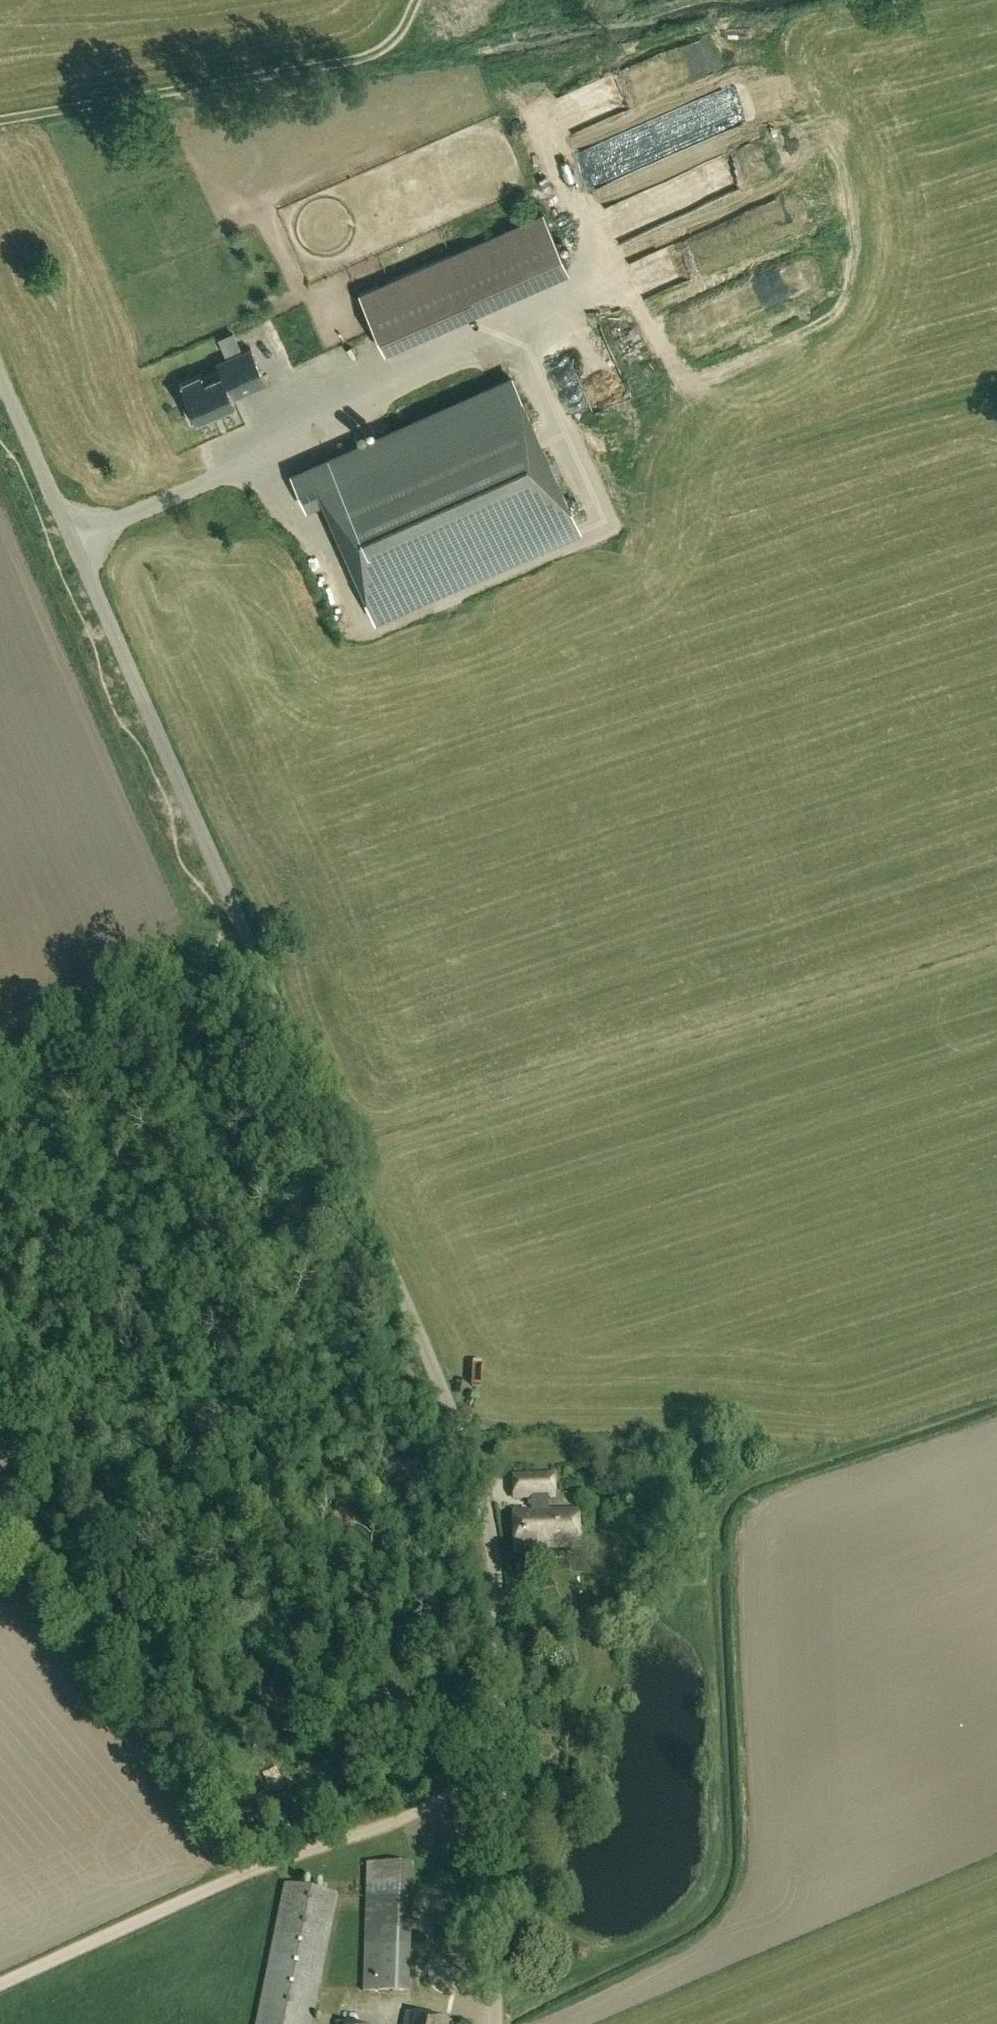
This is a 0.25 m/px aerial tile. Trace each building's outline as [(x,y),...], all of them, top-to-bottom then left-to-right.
[(383,349),(475,309),(450,253),(358,293),(383,349)] [(188,403),(183,406),(190,423),(235,403),(230,390),(248,382),(252,390),(266,383),(251,348),(217,363),(221,374),(205,381),(202,375),(180,384),(188,403)] [(512,379),(293,477),(306,506),(322,499),(375,616),(578,525),(512,379)] [(558,1475),(512,1476),(512,1498),(532,1498),(532,1511),(511,1511),(512,1552),(537,1552),(537,1548),(580,1548),(580,1511),(551,1511),(551,1498),(558,1497),(558,1475)] [(415,1865),(370,1863),(365,1990),(411,1992),(415,1865)] [(339,1895),(287,1884),(259,2023),(313,2023),(339,1895)] [(454,2023),(408,2013),(405,2023),(454,2023)]
